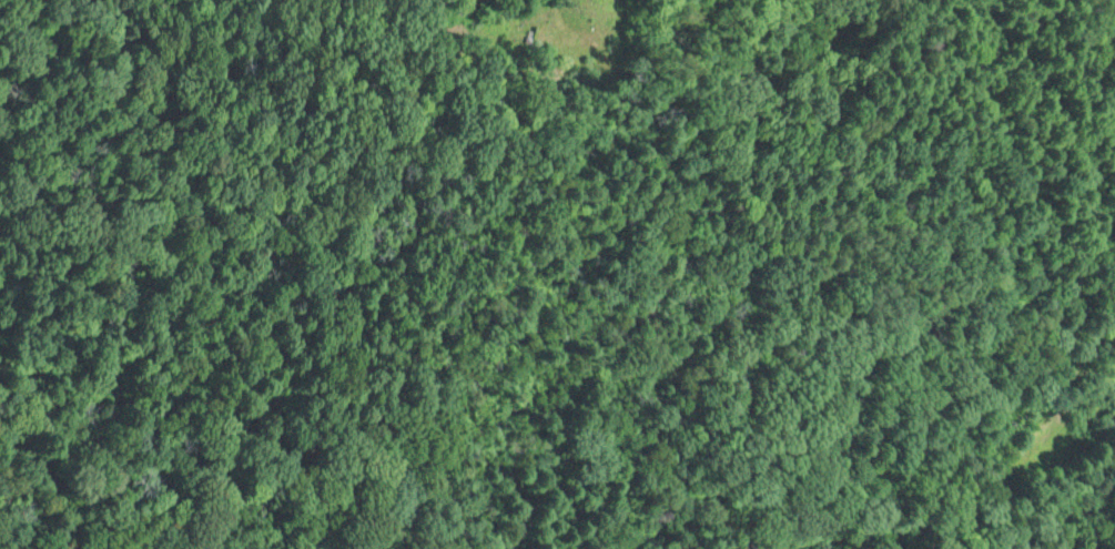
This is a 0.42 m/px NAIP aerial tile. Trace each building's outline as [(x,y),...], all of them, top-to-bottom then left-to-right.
[(552,32),(528,27),(525,43),(549,48),(552,32)]
